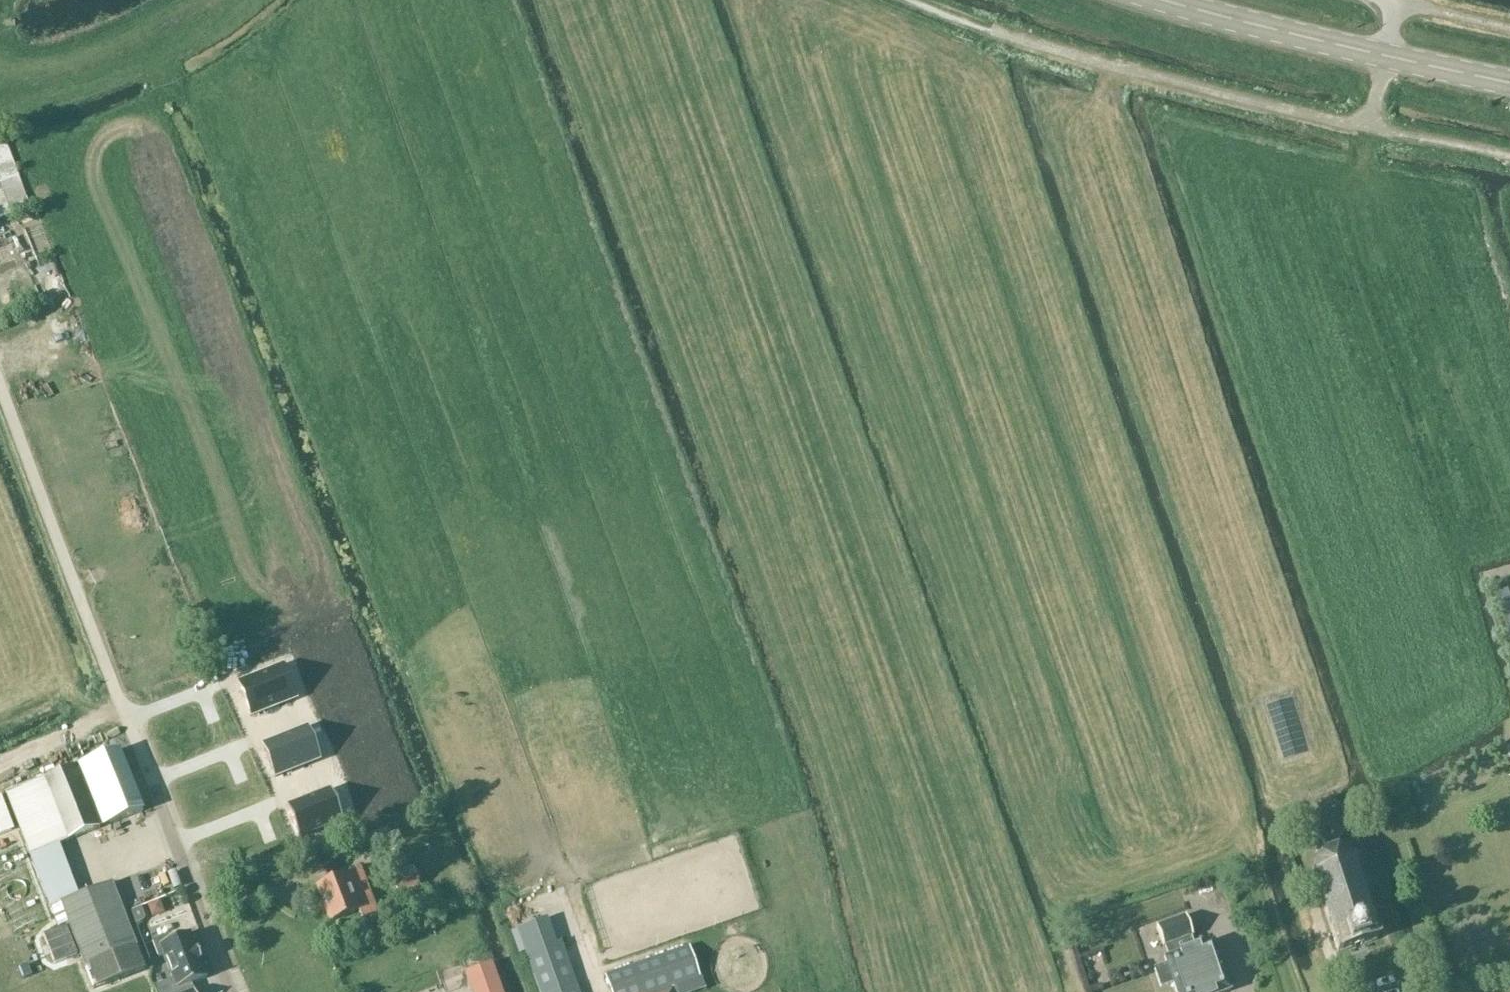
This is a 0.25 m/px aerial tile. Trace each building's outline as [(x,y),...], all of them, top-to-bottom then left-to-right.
[(2,192),(0,193),(0,219),(31,208),(5,139),(0,140),(0,188),(2,192)] [(241,691),(253,723),(298,706),(286,674),(241,691)] [(265,752),(277,784),(321,767),(309,735),(265,752)] [(142,812),(118,750),(9,792),(37,865),(59,857),(55,848),(69,843),(68,840),(99,828),(98,826),(107,822),(108,825),(142,812)] [(288,814),(300,846),(345,829),(333,797),(288,814)] [(1351,861),(1335,849),(1334,849),(1333,845),(1338,841),(1340,838),(1341,837),(1341,835),(1342,833),(1343,831),(1343,828),(1343,825),(1343,823),(1343,821),(1343,818),(1342,816),(1341,815),(1340,813),(1340,812),(1338,810),(1337,809),(1335,808),(1331,807),(1325,808),(1323,810),(1320,812),(1318,815),(1317,819),(1315,824),(1315,830),(1316,835),(1318,841),(1324,845),(1328,846),(1330,851),(1316,856),(1312,874),(1337,953),(1377,939),(1351,861)] [(393,844),(387,829),(365,838),(371,852),(393,844)] [(424,896),(413,868),(401,872),(404,881),(395,884),(403,904),(424,896)] [(369,894),(360,869),(316,887),(330,922),(358,911),(362,919),(375,914),(368,894),(369,894)] [(145,969),(112,883),(60,903),(93,989),(145,969)] [(1212,942),(1193,948),(1189,937),(1191,936),(1184,917),(1156,927),(1162,946),(1164,946),(1167,955),(1163,957),(1166,965),(1153,969),(1159,988),(1172,984),(1175,991),(1228,991),(1230,991),(1212,942)] [(155,991),(194,991),(191,984),(206,978),(200,961),(201,960),(197,951),(196,951),(190,934),(169,941),(168,936),(153,942),(158,957),(163,955),(172,979),(153,986),(155,991)] [(568,963),(560,941),(525,954),(533,976),(538,991),(578,991),(568,963)] [(671,988),(700,978),(689,948),(605,978),(610,991),(672,991),(671,988)] [(492,963),(467,971),(474,991),(501,991),(492,963)]
